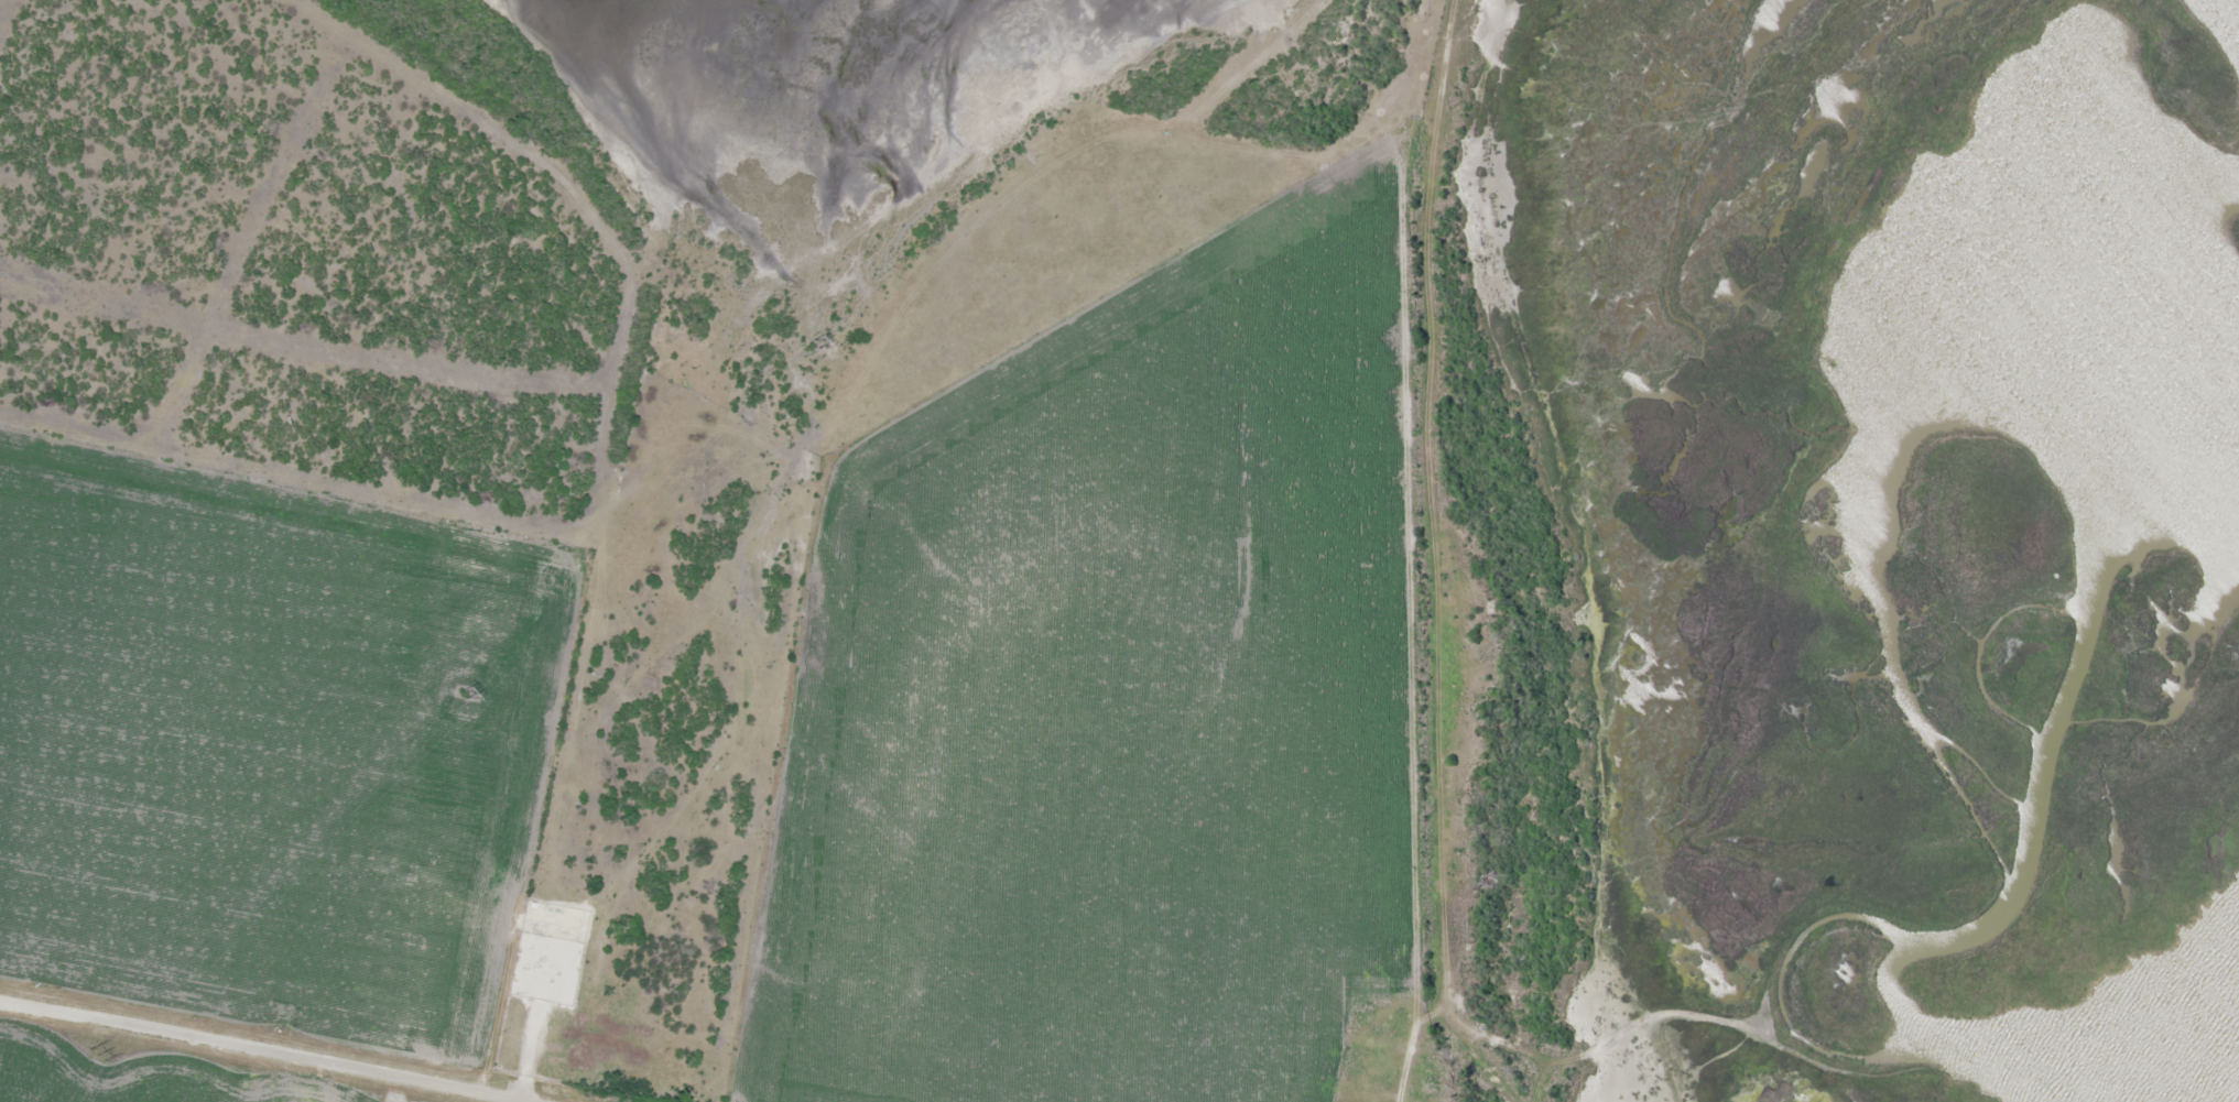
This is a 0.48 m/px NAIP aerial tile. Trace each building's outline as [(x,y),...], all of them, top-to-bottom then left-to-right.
[(1385,1020),(1369,1020),(1369,1034),(1386,1033),(1385,1020)]
